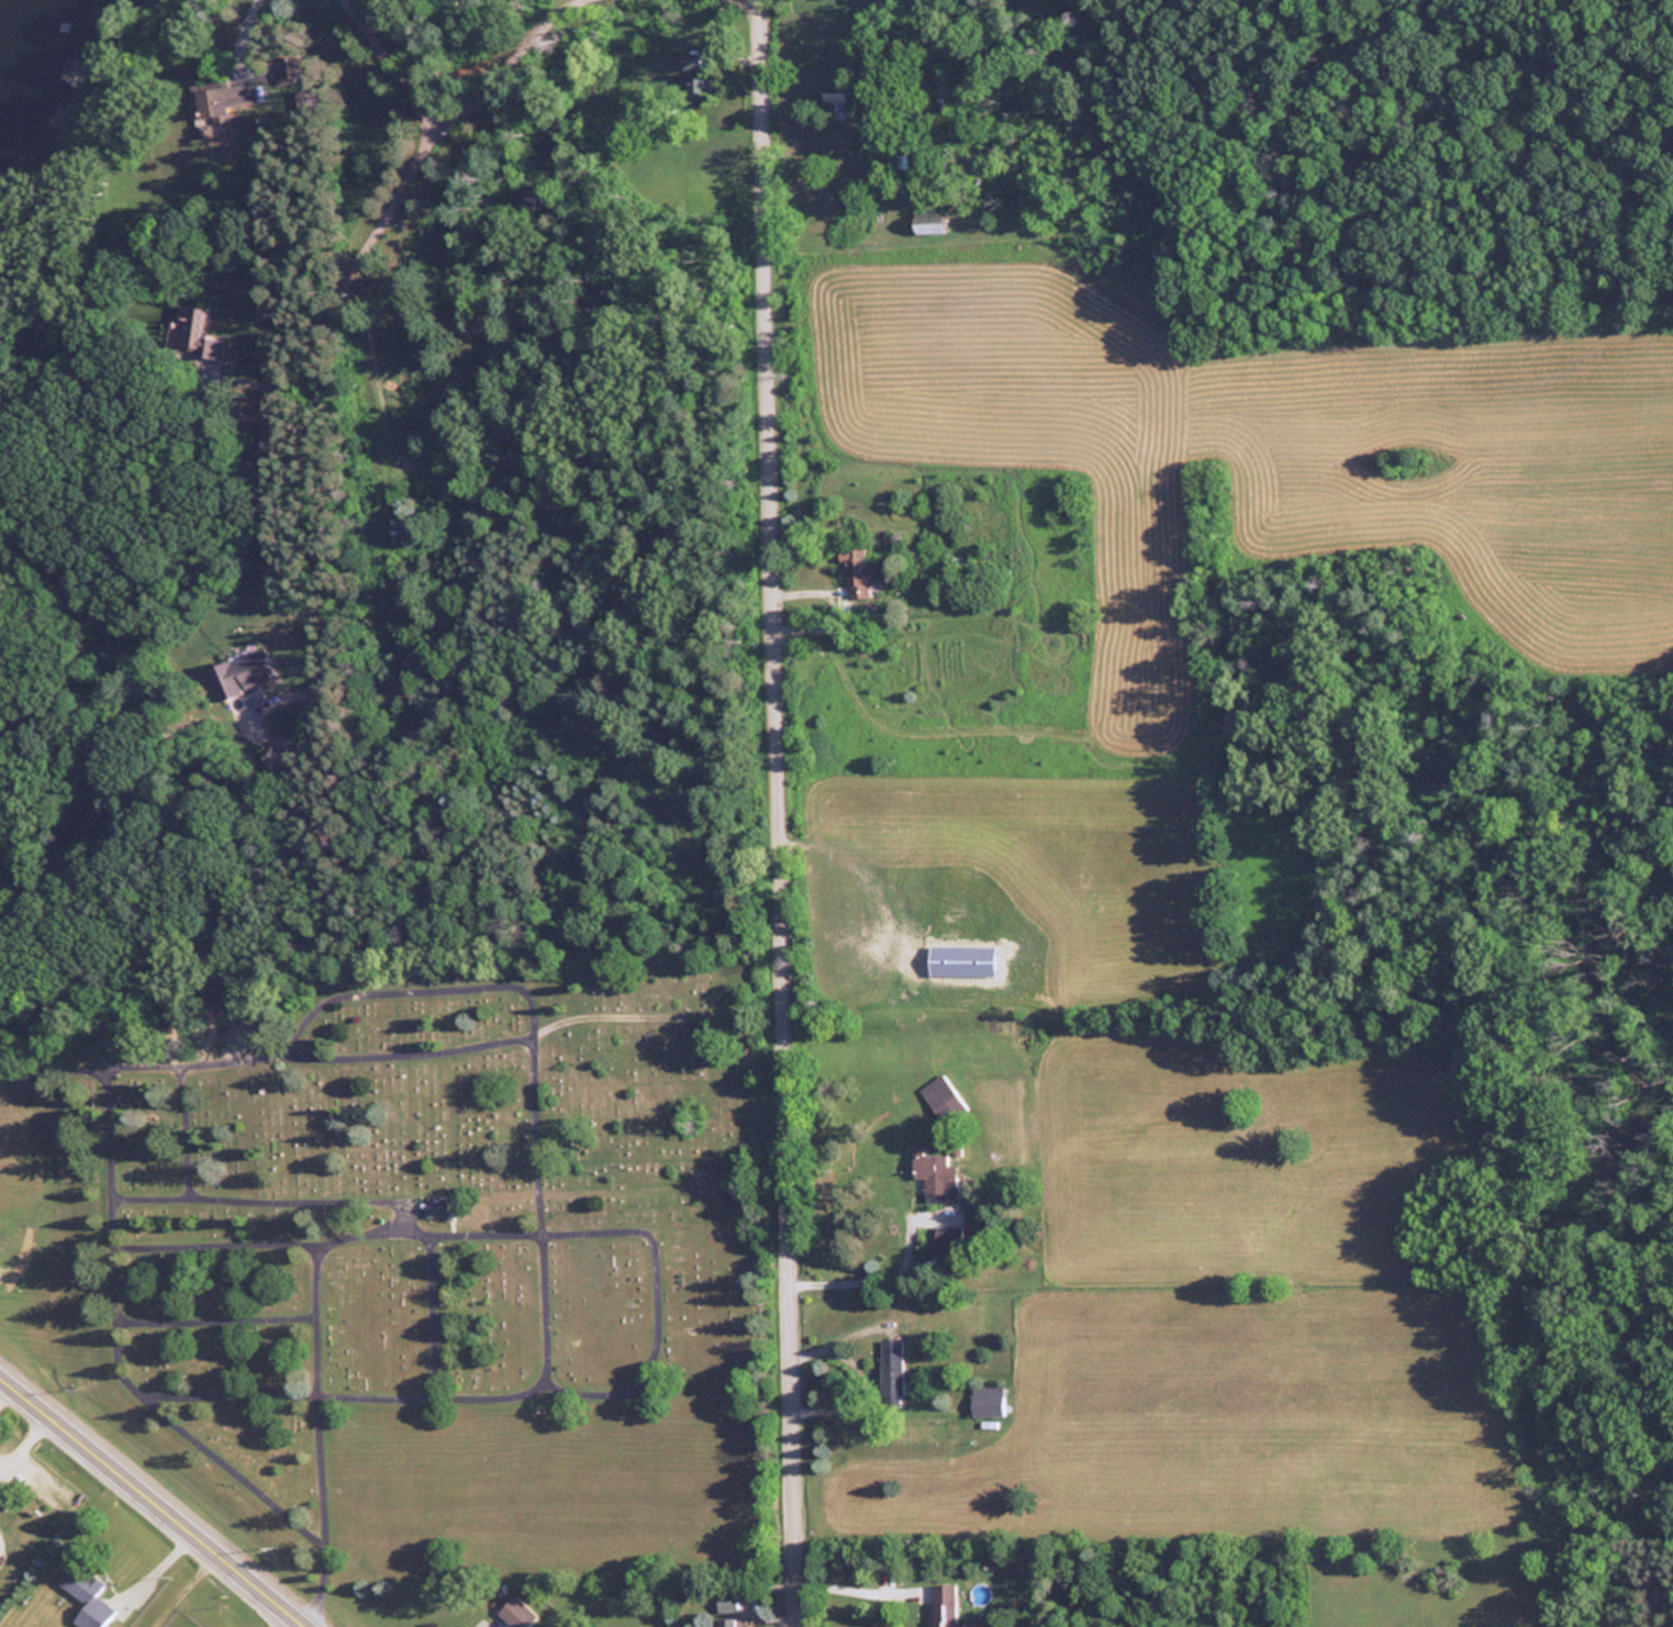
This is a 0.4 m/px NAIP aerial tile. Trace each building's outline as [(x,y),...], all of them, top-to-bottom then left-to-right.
[(275,58),(280,83),(296,80),(290,54),(275,58)] [(703,70),(703,54),(680,54),(680,70),(703,70)] [(707,72),(684,72),(684,96),(707,96),(707,72)] [(208,125),(228,122),(226,106),(249,103),(246,83),(193,90),(199,136),(209,134),(208,125)] [(845,91),(822,92),(822,100),(835,100),(835,118),(846,117),(845,91)] [(208,307),(181,305),(177,355),(224,358),(225,339),(205,338),(208,307)] [(846,597),(867,597),(867,578),(880,577),(879,561),(865,561),(865,551),(845,551),(846,597)] [(218,698),(273,681),(263,650),(209,667),(218,698)] [(942,1126),(967,1113),(945,1072),(920,1086),(942,1126)] [(933,1245),(955,1245),(955,1226),(933,1226),(933,1245)] [(900,1407),(900,1339),(878,1339),(877,1406),(900,1407)] [(1000,1385),(969,1385),(969,1415),(1000,1415),(1000,1385)] [(70,1621),(80,1626),(100,1626),(113,1607),(95,1595),(104,1581),(72,1560),(56,1583),(84,1601),(70,1621)] [(928,1583),(928,1626),(955,1626),(954,1583),(928,1583)] [(535,1616),(512,1593),(495,1611),(512,1626),(524,1626),(535,1616)] [(735,1595),(716,1595),(716,1613),(735,1613),(735,1595)] [(717,1626),(736,1626),(736,1617),(717,1617),(717,1626)]
